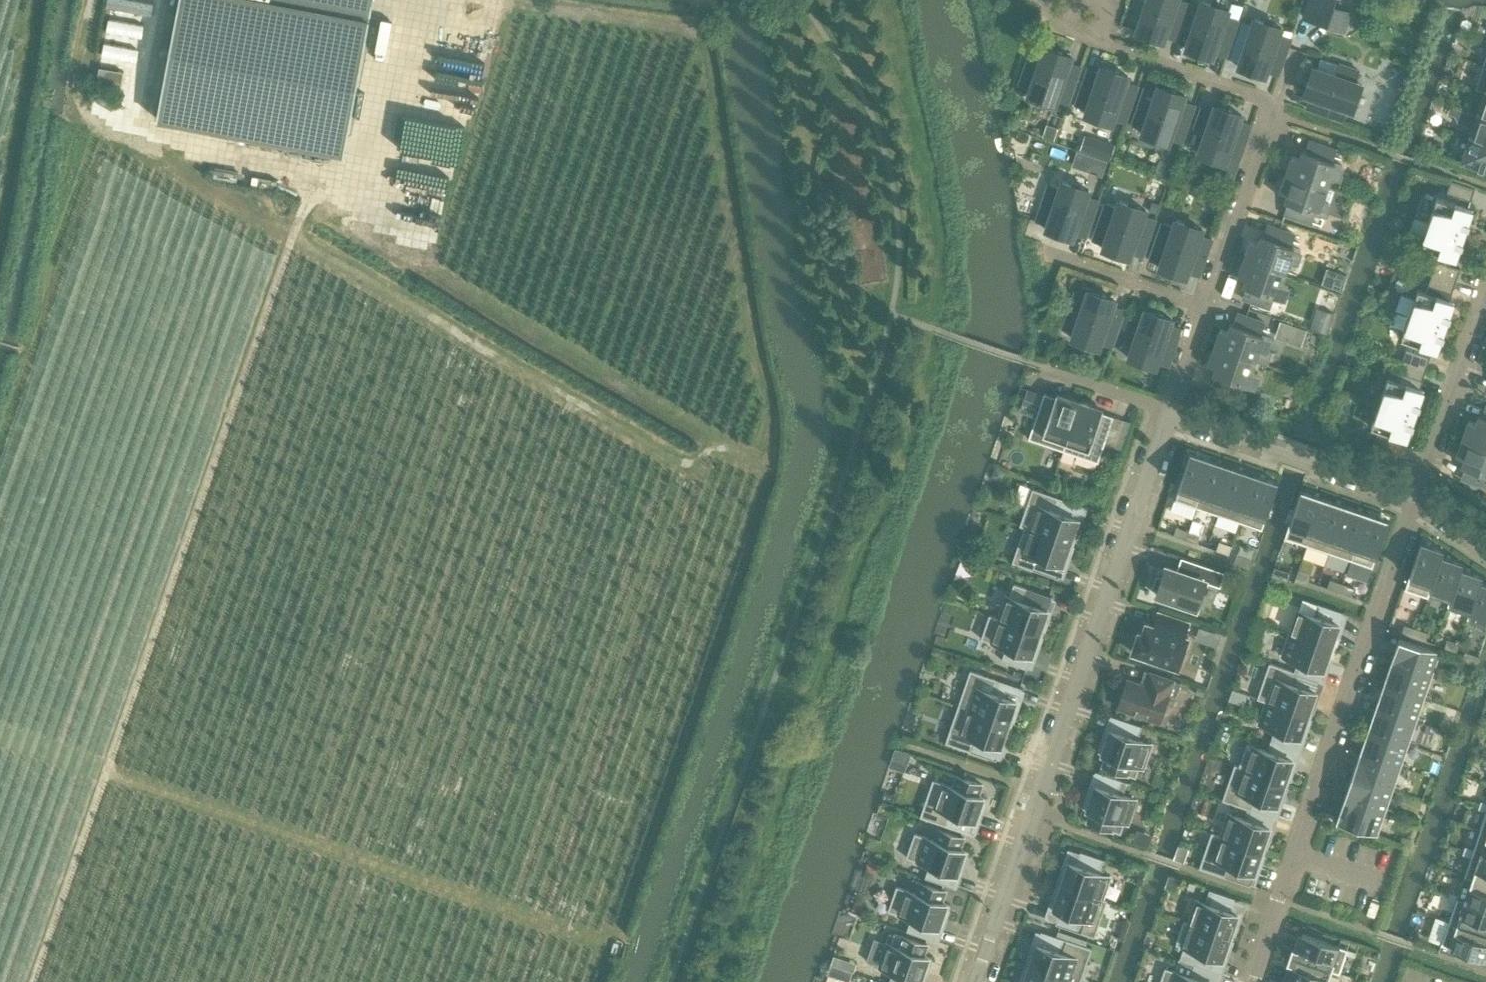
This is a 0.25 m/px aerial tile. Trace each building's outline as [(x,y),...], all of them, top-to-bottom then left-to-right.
[(158,119),(344,155),(373,0),(180,0),(158,119)] [(1137,33),(1163,42),(1165,36),(1177,40),(1189,3),(1180,0),(1148,0),(1137,33)] [(1327,25),(1336,0),(1310,0),(1304,17),(1327,25)] [(1227,16),(1229,10),(1203,1),(1186,50),(1212,58),(1214,53),(1226,57),(1238,20),(1227,16)] [(1279,34),(1281,28),(1255,19),(1239,68),(1265,76),(1267,71),(1278,74),(1291,38),(1279,34)] [(1031,90),(1029,96),(1055,105),(1057,99),(1068,103),(1081,66),(1069,62),(1071,56),(1045,48),(1043,53),(1031,49),(1019,86),(1031,90)] [(1317,69),(1313,68),(1304,94),(1310,96),(1306,108),(1343,120),(1347,109),(1353,111),(1362,85),(1356,83),(1360,71),(1321,58),(1317,69)] [(1075,106),(1087,110),(1085,116),(1111,125),(1113,119),(1125,122),(1138,86),(1126,82),(1128,76),(1102,67),(1100,72),(1088,68),(1075,106)] [(1142,135),(1168,144),(1170,138),(1182,142),(1194,105),(1183,101),(1185,95),(1159,86),(1157,92),(1145,88),(1132,125),(1144,129),(1142,135)] [(1477,114),(1485,117),(1485,92),(1477,114)] [(1213,112),(1201,108),(1195,128),(1206,132),(1199,154),(1225,163),(1227,157),(1238,161),(1251,124),(1239,120),(1241,115),(1215,106),(1213,112)] [(1469,137),(1485,143),(1485,117),(1477,114),(1469,137)] [(1115,145),(1085,135),(1080,151),(1110,160),(1115,145)] [(1469,137),(1461,161),(1485,169),(1485,143),(1469,137)] [(1293,156),(1287,174),(1327,187),(1331,176),(1338,178),(1342,165),(1333,162),(1337,150),(1309,141),(1305,152),(1302,151),(1299,159),(1293,156)] [(438,167),(440,155),(406,148),(403,160),(438,167)] [(449,188),(452,176),(428,171),(426,183),(449,188)] [(1327,187),(1287,174),(1281,191),(1287,194),(1285,201),(1288,202),(1284,214),(1312,223),(1316,211),(1325,215),(1334,189),(1327,187)] [(1098,200),(1087,196),(1089,190),(1063,181),(1061,187),(1049,183),(1036,221),(1048,225),(1046,230),(1072,239),(1074,233),(1086,237),(1098,200)] [(1451,181),(1447,193),(1471,201),(1475,189),(1451,181)] [(428,237),(439,238),(445,195),(434,193),(428,237)] [(384,234),(385,208),(403,209),(404,198),(368,196),(366,233),(384,234)] [(1437,197),(1428,222),(1464,235),(1473,210),(1437,197)] [(1105,244),(1103,249),(1129,258),(1131,252),(1143,256),(1155,220),(1144,216),(1146,210),(1120,201),(1118,207),(1106,203),(1093,240),(1105,244)] [(1436,262),(1431,277),(1455,285),(1460,270),(1449,266),(1451,258),(1456,259),(1464,235),(1428,222),(1415,218),(1410,233),(1423,238),(1420,247),(1428,250),(1425,258),(1436,262)] [(1160,269),(1186,278),(1188,272),(1199,276),(1212,239),(1200,235),(1202,229),(1177,220),(1175,226),(1163,222),(1150,259),(1162,263),(1160,269)] [(1251,241),(1245,258),(1286,272),(1290,260),(1296,263),(1301,250),(1291,246),(1295,235),(1267,225),(1263,237),(1260,236),(1258,243),(1251,241)] [(1286,272),(1245,258),(1239,276),(1246,278),(1243,285),(1246,286),(1242,298),(1270,308),(1274,296),(1284,299),(1288,286),(1282,284),(1286,272)] [(1343,283),(1345,272),(1327,268),(1325,280),(1343,283)] [(1410,314),(1409,314),(1445,327),(1454,302),(1449,300),(1455,285),(1431,277),(1426,292),(1418,290),(1415,299),(1401,294),(1396,310),(1410,314)] [(1074,333),(1072,339),(1098,348),(1100,342),(1112,346),(1124,309),(1113,305),(1115,300),(1089,291),(1087,296),(1075,292),(1068,312),(1062,329),(1074,333)] [(1318,306),(1312,327),(1329,332),(1335,311),(1318,306)] [(1169,365),(1181,329),(1170,325),(1172,319),(1146,310),(1129,359),(1155,368),(1157,362),(1169,365)] [(1230,324),(1228,331),(1221,329),(1215,347),(1255,360),(1268,365),(1272,352),(1267,350),(1271,338),(1261,335),(1265,323),(1237,313),(1233,325),(1230,324)] [(1120,327),(1127,329),(1131,317),(1124,314),(1120,327)] [(1409,342),(1402,361),(1426,369),(1432,350),(1437,351),(1445,327),(1409,314),(1401,339),(1409,342)] [(1278,338),(1306,342),(1308,324),(1280,320),(1278,338)] [(1255,360),(1215,347),(1209,364),(1216,366),(1213,374),(1216,375),(1212,386),(1240,396),(1244,384),(1254,387),(1258,374),(1251,372),(1255,360)] [(1388,378),(1379,403),(1415,415),(1424,390),(1419,389),(1426,369),(1402,361),(1396,381),(1388,378)] [(1028,439),(1063,451),(1080,401),(1068,397),(1057,393),(1055,397),(1044,393),(1028,439)] [(1080,401),(1063,451),(1098,463),(1114,417),(1103,413),(1104,409),(1092,405),(1080,401)] [(1415,415),(1379,403),(1371,427),(1379,430),(1372,449),(1396,457),(1402,438),(1407,440),(1415,415)] [(1463,438),(1485,446),(1485,405),(1481,417),(1478,416),(1476,423),(1469,421),(1463,438)] [(1463,438),(1457,456),(1464,458),(1462,465),(1464,466),(1460,478),(1485,487),(1485,446),(1463,438)] [(1174,500),(1196,507),(1212,460),(1190,452),(1174,500)] [(1196,507),(1218,515),(1234,467),(1212,460),(1196,507)] [(1218,515),(1239,522),(1256,475),(1234,467),(1218,515)] [(1256,475),(1239,522),(1261,529),(1262,530),(1278,482),(1256,475)] [(1032,489),(1020,525),(1074,543),(1079,530),(1075,529),(1083,506),(1032,489)] [(1286,538),(1307,545),(1323,498),(1301,490),(1285,537),(1286,538)] [(1307,545),(1329,552),(1345,505),(1323,498),(1307,545)] [(1329,552),(1350,560),(1366,513),(1345,505),(1329,552)] [(1366,513),(1350,560),(1372,567),(1389,520),(1366,513)] [(1074,543),(1020,525),(1020,526),(1024,527),(1012,562),(1058,578),(1066,555),(1070,556),(1074,543)] [(1173,535),(1185,539),(1188,531),(1176,527),(1173,535)] [(1188,531),(1185,539),(1197,543),(1200,535),(1188,531)] [(1217,550),(1228,554),(1231,546),(1219,542),(1217,550)] [(1405,589),(1427,597),(1443,550),(1421,542),(1405,589)] [(1447,606),(1448,606),(1463,563),(1446,557),(1442,556),(1444,550),(1443,550),(1427,597),(1428,597),(1429,593),(1449,600),(1447,606)] [(1236,557),(1234,562),(1243,566),(1249,568),(1252,559),(1251,559),(1237,554),(1236,557)] [(1467,619),(1468,619),(1482,576),(1465,570),(1462,569),(1464,563),(1463,563),(1448,606),(1469,613),(1467,619)] [(1156,595),(1196,609),(1206,581),(1219,586),(1224,574),(1200,565),(1196,577),(1166,566),(1162,578),(1157,577),(1153,589),(1158,590),(1156,595)] [(1278,578),(1287,580),(1289,575),(1290,572),(1275,567),(1272,575),(1278,578)] [(1299,569),(1296,577),(1298,578),(1308,581),(1311,573),(1299,569)] [(1468,619),(1485,625),(1485,583),(1481,582),(1483,576),(1482,576),(1468,619)] [(1327,588),(1339,592),(1342,584),(1330,580),(1327,588)] [(989,615),(1043,634),(1048,621),(1044,620),(1052,597),(1014,584),(1009,597),(1006,595),(998,618),(989,615)] [(1342,584),(1339,592),(1351,596),(1354,588),(1342,584)] [(1298,610),(1290,633),(1335,648),(1336,646),(1339,635),(1336,634),(1343,614),(1343,613),(1303,599),(1299,610),(1298,610)] [(1137,637),(1132,652),(1178,667),(1186,643),(1188,638),(1184,636),(1189,623),(1158,613),(1154,626),(1146,623),(1145,626),(1143,634),(1139,633),(1137,637)] [(1043,634),(989,615),(981,639),(1006,647),(1002,660),(1027,669),(1032,656),(1035,646),(1039,647),(1043,634)] [(1401,633),(1413,637),(1416,629),(1404,625),(1401,633)] [(1416,629),(1413,637),(1425,641),(1428,633),(1416,629)] [(1269,663),(1320,681),(1327,660),(1330,662),(1334,651),(1335,648),(1290,633),(1282,656),(1298,662),(1294,671),(1269,663)] [(1399,639),(1391,662),(1431,676),(1438,678),(1439,674),(1432,672),(1439,652),(1399,639)] [(1444,648),(1456,652),(1459,643),(1447,639),(1444,648)] [(1462,660),(1477,665),(1480,657),(1479,657),(1465,652),(1462,660)] [(1378,662),(1384,664),(1387,656),(1381,654),(1378,662)] [(1391,662),(1383,685),(1423,699),(1430,701),(1432,697),(1425,695),(1431,676),(1391,662)] [(1269,663),(1258,697),(1312,716),(1316,703),(1313,702),(1319,682),(1320,681),(1269,663)] [(970,670),(958,706),(1012,725),(1017,712),(1013,711),(1021,688),(970,670)] [(1151,672),(1146,686),(1127,679),(1118,708),(1154,720),(1159,722),(1168,695),(1176,697),(1181,683),(1151,672)] [(1370,685),(1376,687),(1379,679),(1373,677),(1370,685)] [(1383,685),(1375,708),(1415,721),(1422,724),(1424,720),(1417,717),(1423,699),(1383,685)] [(1275,729),(1271,739),(1297,748),(1304,728),(1307,729),(1311,719),(1312,716),(1258,697),(1257,698),(1266,702),(1259,724),(1275,729)] [(1363,707),(1369,709),(1371,702),(1365,700),(1363,707)] [(1012,725),(958,706),(946,743),(996,760),(1002,743),(1004,737),(1008,738),(1012,725)] [(1375,708),(1368,730),(1408,744),(1415,746),(1416,742),(1409,740),(1415,721),(1375,708)] [(1103,766),(1136,778),(1139,767),(1143,768),(1152,744),(1138,739),(1142,726),(1111,716),(1110,717),(1114,719),(1111,728),(1108,737),(1106,741),(1103,739),(1098,753),(1106,756),(1103,766)] [(1355,730),(1361,732),(1363,724),(1357,722),(1355,730)] [(1368,730),(1360,753),(1400,767),(1407,769),(1408,765),(1401,763),(1408,744),(1368,730)] [(1247,744),(1239,766),(1289,783),(1293,771),(1289,770),(1293,758),(1297,748),(1271,739),(1267,751),(1247,744)] [(1347,753),(1353,755),(1356,747),(1350,745),(1347,753)] [(910,754),(899,750),(895,749),(891,761),(889,767),(893,768),(904,772),(906,766),(910,754)] [(1360,753),(1352,776),(1392,789),(1399,792),(1401,788),(1393,785),(1400,767),(1360,753)] [(1235,764),(1223,798),(1274,815),(1280,796),(1284,797),(1287,787),(1289,783),(1239,766),(1235,764)] [(1339,776),(1345,778),(1348,770),(1342,768),(1339,776)] [(1127,782),(1096,771),(1095,773),(1099,774),(1093,792),(1092,796),(1088,795),(1083,808),(1091,811),(1087,822),(1121,833),(1124,823),(1128,824),(1136,799),(1123,795),(1127,782)] [(953,787),(933,780),(920,817),(974,835),(975,833),(971,832),(977,816),(979,811),(982,812),(987,798),(979,795),(982,785),(962,778),(957,776),(953,787)] [(1352,776),(1344,798),(1391,814),(1393,810),(1386,808),(1392,789),(1352,776)] [(1332,798),(1337,800),(1340,792),(1334,790),(1332,798)] [(1228,813),(1221,835),(1266,850),(1270,838),(1266,837),(1268,831),(1274,815),(1223,798),(1222,800),(1248,809),(1244,818),(1228,813)] [(1391,814),(1344,798),(1336,822),(1376,836),(1383,816),(1390,818),(1391,814)] [(1325,818),(1333,821),(1335,815),(1327,812),(1325,818)] [(939,829),(935,840),(915,833),(906,857),(929,865),(925,878),(956,888),(957,887),(953,885),(960,864),(964,865),(969,851),(960,848),(964,838),(944,831),(939,829)] [(1464,850),(1485,858),(1485,832),(1480,830),(1474,849),(1465,846),(1464,850)] [(1266,850),(1221,835),(1212,832),(1199,868),(1250,885),(1257,863),(1261,865),(1264,854),(1266,850)] [(1464,876),(1485,883),(1485,858),(1464,850),(1463,854),(1471,857),(1464,876)] [(1062,871),(1057,884),(1107,901),(1107,900),(1103,899),(1110,876),(1101,873),(1106,860),(1080,851),(1076,864),(1069,862),(1067,866),(1065,872),(1062,871)] [(1465,900),(1485,908),(1485,883),(1464,876),(1458,894),(1450,892),(1449,895),(1457,898),(1465,900)] [(920,883),(916,893),(896,886),(888,911),(911,918),(907,931),(938,942),(938,940),(935,939),(942,917),(946,919),(951,905),(942,902),(946,891),(926,884),(920,883)] [(1107,901),(1057,884),(1056,887),(1053,897),(1056,898),(1053,908),(1060,911),(1056,924),(1094,937),(1107,901)] [(1184,920),(1184,921),(1233,938),(1238,925),(1234,924),(1238,914),(1231,911),(1235,898),(1210,890),(1205,903),(1196,900),(1189,922),(1184,920)] [(1449,921),(1485,934),(1485,908),(1465,900),(1457,898),(1457,899),(1448,896),(1447,900),(1455,903),(1449,921)] [(1184,947),(1180,959),(1211,969),(1215,958),(1222,960),(1225,950),(1229,951),(1232,941),(1233,938),(1184,921),(1176,944),(1184,947)] [(1454,957),(1457,950),(1485,960),(1485,959),(1485,934),(1449,921),(1443,940),(1439,951),(1454,957)] [(1025,966),(1073,981),(1080,981),(1092,948),(1041,931),(1035,948),(1033,954),(1030,953),(1025,966)] [(932,958),(924,955),(927,945),(894,933),(891,944),(887,943),(879,967),(893,972),(889,981),(920,981),(924,971),(928,972),(932,958)] [(1292,948),(1289,956),(1332,971),(1339,973),(1346,954),(1354,957),(1356,952),(1302,934),(1302,935),(1297,950),(1293,949),(1293,948),(1292,948)] [(852,980),(858,961),(835,954),(829,972),(852,980)] [(1287,980),(1292,981),(1328,981),(1332,971),(1289,956),(1286,964),(1288,964),(1292,965),(1287,980)] [(1160,981),(1217,981),(1220,973),(1211,969),(1180,959),(1194,964),(1190,976),(1165,968),(1160,981)] [(1025,966),(1025,968),(1021,979),(1024,980),(1024,981),(1073,981),(1025,966)]
